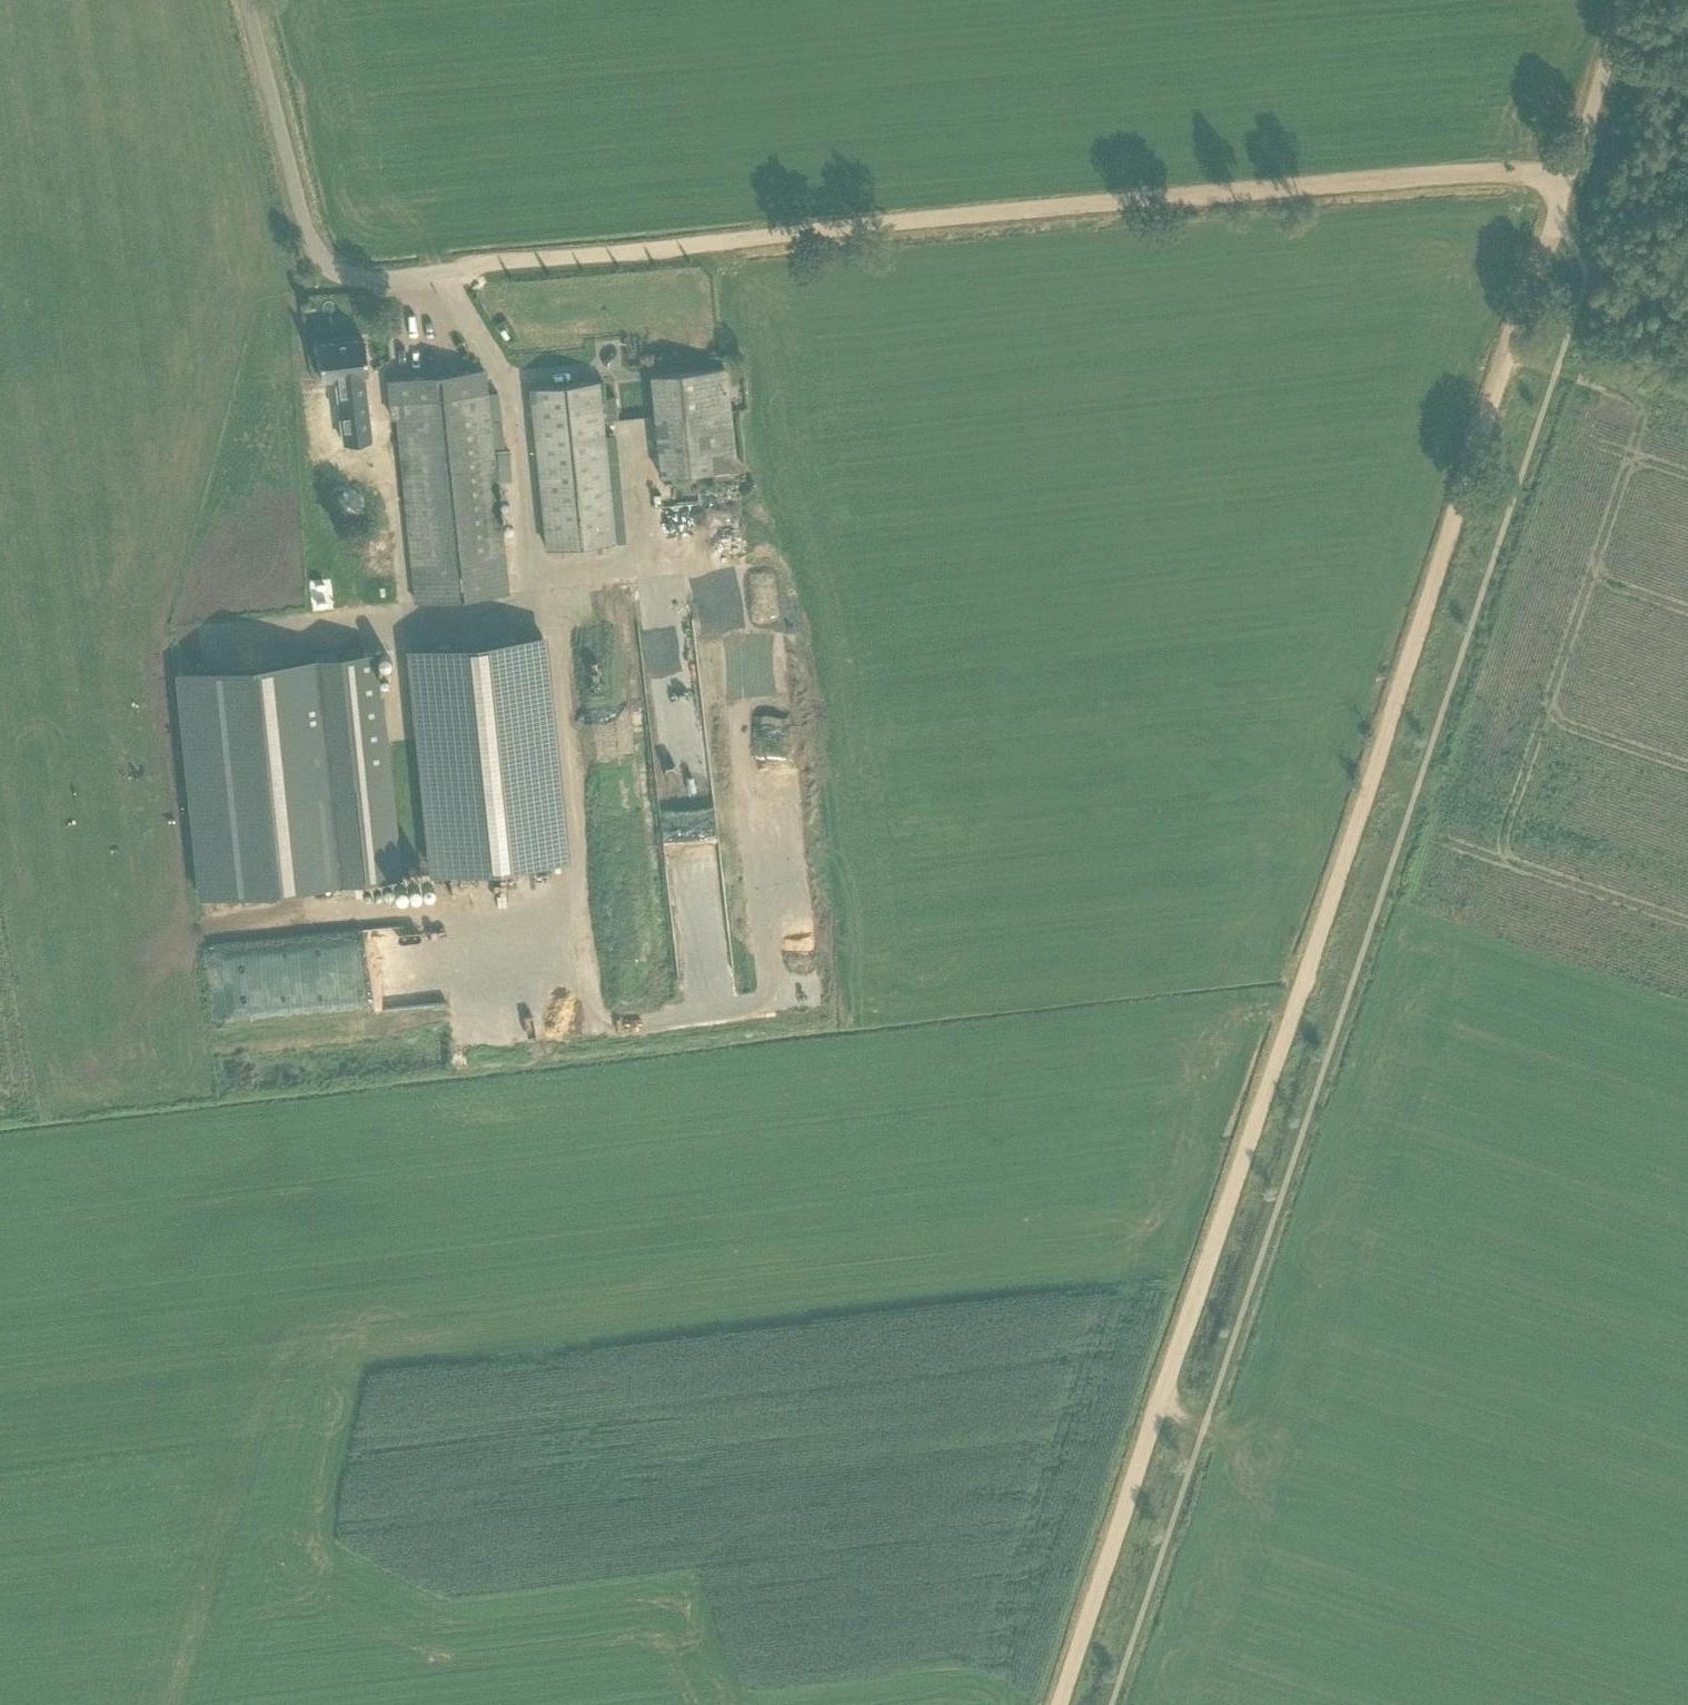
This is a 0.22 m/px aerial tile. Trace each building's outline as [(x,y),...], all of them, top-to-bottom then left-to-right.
[(316,345),(319,367),(320,382),(338,379),(341,401),(337,402),(340,428),(367,425),(364,399),(359,399),(357,377),(367,376),(363,340),(316,345)] [(725,365),(651,374),(663,477),(737,469),(725,365)] [(484,371),(386,382),(390,419),(398,418),(420,602),(510,593),(484,371)] [(598,380),(531,388),(550,549),(617,541),(598,380)] [(364,533),(368,561),(387,558),(386,548),(391,547),(388,530),(364,533)] [(541,635),(409,649),(433,876),(565,862),(541,635)] [(388,848),(369,652),(143,673),(162,870),(388,848)]
